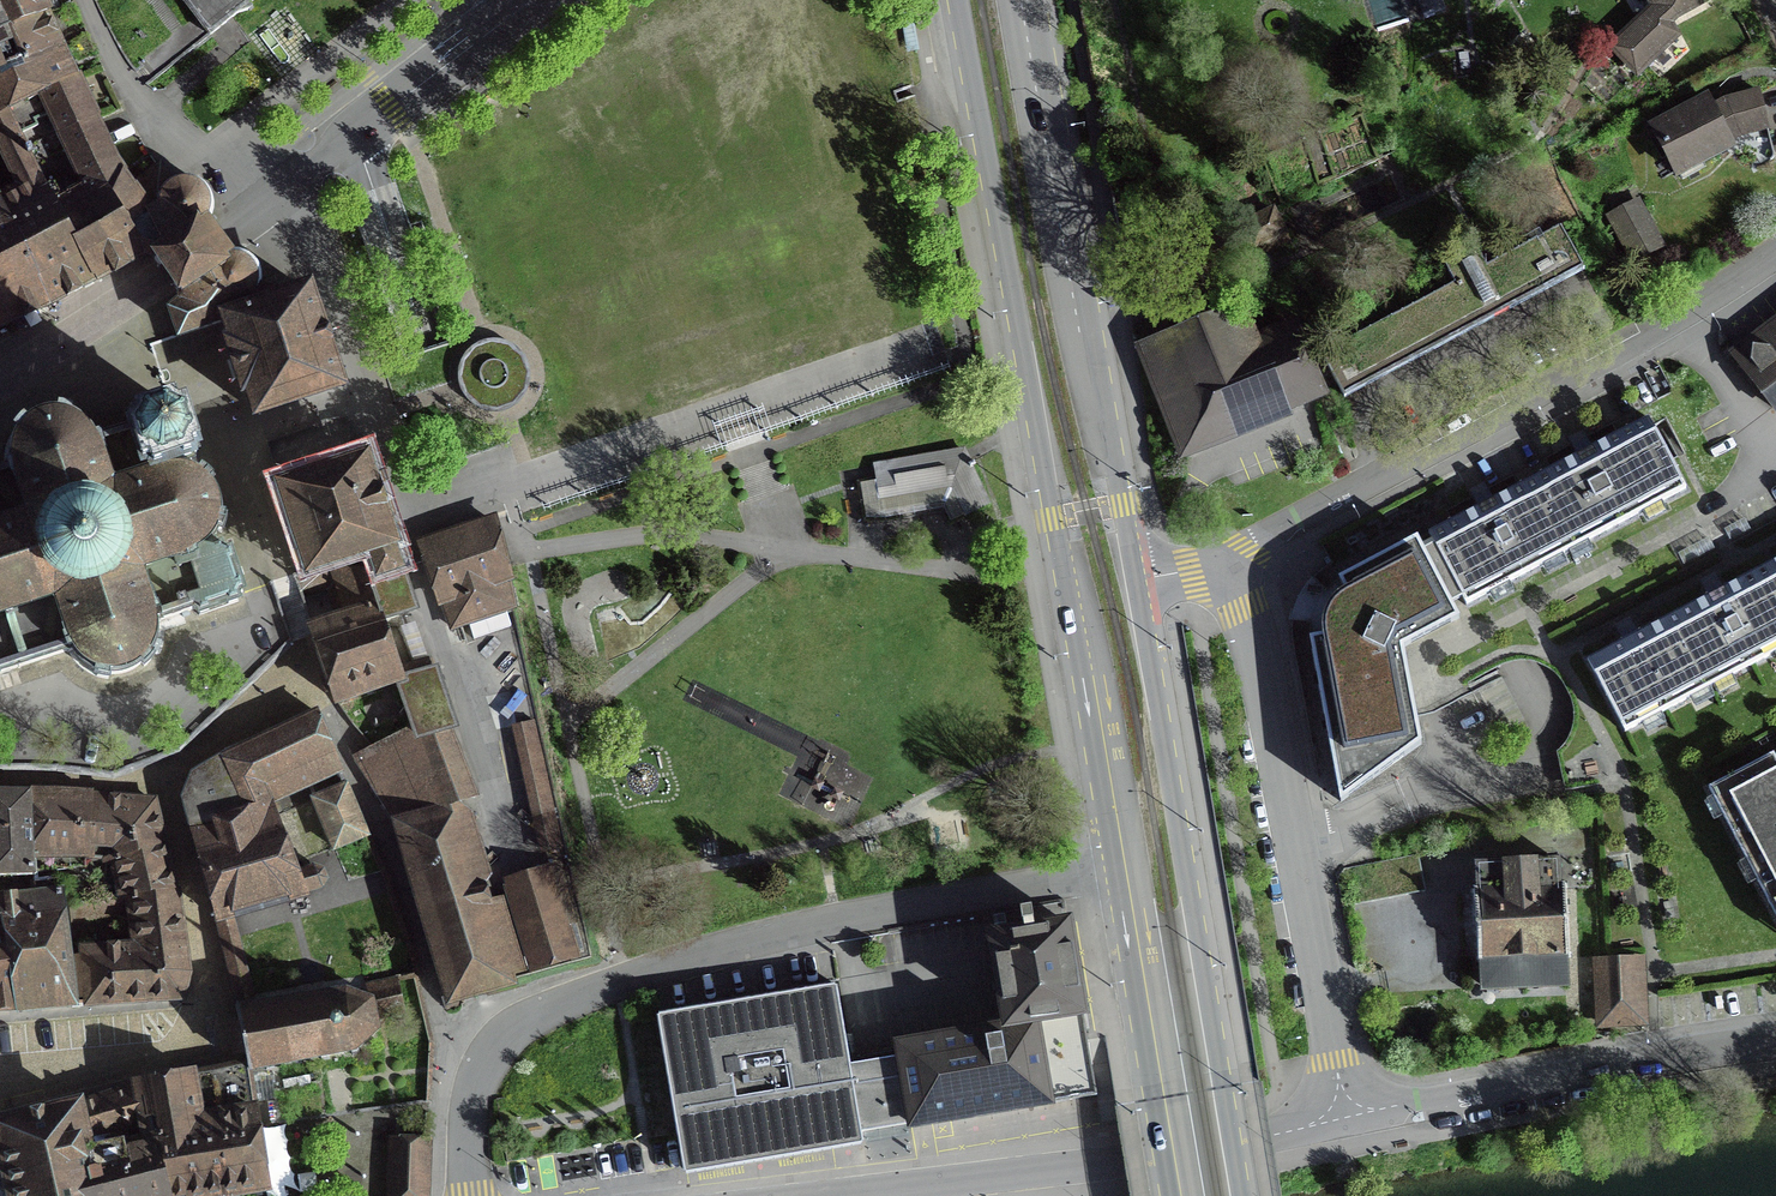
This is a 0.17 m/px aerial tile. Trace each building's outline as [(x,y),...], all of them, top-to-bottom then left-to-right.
[(2,110),(23,98),(24,100),(74,78),(60,48),(46,16),(39,0),(0,0),(0,111),(2,110)] [(1703,0),(1651,0),(1655,7),(1611,49),(1636,76),(1674,39),(1664,22),(1703,0)] [(906,53),(915,52),(907,10),(898,12),(906,53)] [(52,208),(94,281),(116,269),(140,256),(103,184),(121,173),(114,164),(74,78),(24,100),(23,98),(2,110),(34,173),(33,173),(38,182),(52,208)] [(1717,106),(1710,109),(1722,132),(1734,125),(1763,118),(1757,94),(1724,102),(1717,106)] [(1722,132),(1710,109),(1706,103),(1652,132),(1675,176),(1676,175),(1681,182),(1702,170),(1700,162),(1730,147),(1722,132)] [(16,193),(38,182),(33,173),(34,173),(2,110),(0,111),(0,158),(16,193)] [(231,253),(222,257),(222,238),(208,222),(208,220),(210,215),(211,209),(210,203),(209,197),(206,192),(202,188),(194,183),(186,181),(177,182),(169,185),(163,176),(158,168),(132,188),(127,180),(121,173),(103,184),(140,256),(147,257),(152,258),(153,259),(152,260),(163,279),(179,296),(179,295),(178,304),(170,312),(178,337),(224,322),(224,320),(274,303),(269,288),(257,291),(259,284),(258,275),(255,268),(250,262),(244,258),(237,255),(233,255),(231,253)] [(0,202),(0,326),(9,323),(33,313),(45,308),(47,306),(69,294),(94,281),(52,208),(38,182),(16,193),(0,202)] [(1632,263),(1659,249),(1636,204),(1609,218),(1632,263)] [(1497,318),(1582,273),(1559,229),(1485,268),(1474,248),(1442,265),(1453,286),(1320,356),(1343,400),(1497,318)] [(338,388),(306,292),(274,303),(224,320),(224,322),(230,341),(226,342),(244,396),(248,395),(255,416),(338,388)] [(1177,450),(1306,398),(1319,393),(1293,331),(1255,346),(1240,307),(1227,312),(1224,319),(1193,332),(1187,327),(1170,334),(1137,347),(1177,450)] [(1766,331),(1775,344),(1775,323),(1766,331)] [(519,401),(520,401),(524,395),(527,388),(528,382),(528,375),(527,368),(525,361),(521,355),(516,350),(510,346),(504,343),(497,341),(490,341),(483,342),(476,345),(471,348),(465,353),(461,358),(458,365),(456,372),(456,379),(457,387),(460,393),(464,400),(468,405),(474,408),(480,412),(487,413),(495,414),(502,412),(508,410),(514,406),(519,401)] [(1748,377),(1771,410),(1775,405),(1775,356),(1748,377)] [(235,599),(237,595),(241,594),(228,554),(224,556),(220,554),(219,550),(213,552),(209,541),(212,536),(213,537),(215,532),(220,534),(221,528),(222,522),(218,521),(218,512),(216,503),(212,495),(206,487),(210,484),(200,476),(197,480),(193,478),(193,479),(188,477),(186,471),(184,466),(190,464),(189,460),(191,456),(195,455),(181,415),(178,416),(173,415),(172,410),(133,423),(134,427),(132,431),(98,442),(98,441),(93,443),(91,439),(90,439),(82,431),(73,424),(73,423),(69,421),(70,416),(58,414),(58,418),(49,419),(41,421),(33,424),(26,429),(22,426),(18,430),(12,439),(7,450),(6,461),(7,472),(0,474),(0,674),(67,652),(67,653),(71,652),(74,656),(75,654),(79,660),(87,667),(92,670),(91,672),(96,674),(95,678),(106,681),(107,676),(116,676),(125,674),(132,670),(140,665),(142,669),(147,664),(151,660),(147,657),(149,653),(148,652),(152,641),(153,630),(154,629),(154,625),(158,624),(158,622),(192,611),(196,613),(197,617),(237,603),(235,599)] [(1585,451),(1536,477),(1486,504),(1426,535),(1430,543),(1460,600),(1464,608),(1575,550),(1685,492),(1646,419),(1585,451)] [(943,510),(950,522),(991,505),(974,468),(976,467),(972,464),(967,466),(965,461),(969,457),(965,448),(872,464),(875,480),(860,484),(865,519),(884,520),(943,510)] [(359,555),(369,582),(400,572),(391,544),(363,462),(280,490),(308,573),(332,565),(359,555)] [(450,630),(511,609),(506,582),(504,569),(491,523),(422,547),(450,630)] [(1420,746),(1401,650),(1457,620),(1448,606),(1460,600),(1430,543),(1419,548),(1415,541),(1337,582),(1343,593),(1332,601),(1324,612),(1320,625),(1320,639),(1308,641),(1339,804),(1420,746)] [(359,555),(332,565),(350,618),(309,632),(334,702),(388,680),(388,682),(393,680),(394,683),(401,681),(398,671),(381,622),(369,582),(359,555)] [(1757,571),(1715,593),(1671,617),(1629,638),(1585,662),(1623,734),(1709,689),(1775,654),(1775,561),(1757,571)] [(413,611),(400,572),(369,582),(381,622),(413,611)] [(508,988),(505,977),(484,907),(454,809),(456,804),(473,798),(446,728),(452,726),(434,672),(431,673),(427,662),(398,671),(401,681),(394,683),(408,726),(351,759),(397,828),(447,996),(439,999),(443,1011),(457,1007),(455,1001),(508,988)] [(303,790),(339,773),(316,714),(235,752),(222,758),(219,760),(192,776),(183,800),(190,829),(216,922),(217,922),(223,920),(222,917),(238,913),(298,896),(299,900),(307,897),(306,893),(320,888),(324,881),(322,871),(314,868),(296,875),(280,829),(282,828),(280,822),(277,823),(268,806),(275,802),(267,784),(294,772),(303,790)] [(543,852),(558,849),(534,741),(519,745),(543,852)] [(1772,756),(1706,790),(1775,923),(1775,763),(1772,756)] [(365,836),(344,787),(313,801),(333,850),(365,836)] [(33,873),(32,848),(30,791),(0,791),(0,875),(33,873)] [(112,850),(113,855),(163,841),(156,810),(152,803),(145,799),(68,793),(30,791),(32,848),(91,849),(112,850)] [(168,861),(163,841),(113,855),(123,896),(135,894),(175,889),(168,861)] [(1481,964),(1483,989),(1563,984),(1562,957),(1564,959),(1569,959),(1569,953),(1566,953),(1563,890),(1565,890),(1564,884),(1557,884),(1556,861),(1476,866),(1477,890),(1469,890),(1469,896),(1471,896),(1476,959),(1474,959),(1474,965),(1481,964)] [(534,968),(587,952),(563,869),(509,885),(534,968)] [(0,903),(0,910),(1,915),(3,914),(4,921),(16,1010),(19,1010),(19,1013),(22,1013),(22,1010),(47,1008),(73,1006),(79,1006),(78,999),(73,1000),(60,895),(56,878),(34,881),(35,898),(2,903),(0,903)] [(186,973),(175,889),(135,894),(140,937),(144,936),(148,938),(150,941),(150,945),(81,950),(86,1003),(85,1003),(85,1005),(180,999),(186,973)] [(501,902),(484,907),(505,977),(522,971),(501,902)] [(233,1007),(260,1003),(238,913),(222,917),(223,920),(217,922),(233,1007)] [(2,1011),(16,1010),(4,921),(3,914),(1,915),(0,915),(0,1011),(2,1011)] [(1090,1066),(1086,1042),(1081,1013),(1066,925),(990,938),(1005,1026),(895,1045),(897,1058),(848,1067),(835,986),(661,1015),(655,1016),(677,1141),(681,1167),(683,1176),(862,1146),(860,1134),(909,1126),(909,1128),(1055,1104),(1095,1097),(1090,1066)] [(1600,1023),(1640,1021),(1637,960),(1597,962),(1600,1023)] [(260,1003),(233,1007),(240,1039),(245,1063),(247,1073),(250,1072),(320,1059),(321,1063),(328,1062),(328,1057),(350,1053),(351,1057),(355,1057),(359,1053),(357,1051),(378,1030),(376,1019),(402,1014),(396,982),(366,987),(371,996),(344,990),(260,1003)] [(245,1063),(203,1073),(166,1081),(147,1085),(161,1156),(165,1179),(169,1195),(224,1195),(258,1190),(258,1192),(263,1191),(263,1190),(259,1162),(262,1162),(261,1153),(258,1154),(255,1137),(251,1112),(256,1111),(251,1081),(250,1072),(247,1073),(245,1063)] [(277,1125),(324,1119),(319,1083),(272,1091),(277,1125)] [(75,1102),(73,1103),(74,1106),(93,1195),(169,1195),(165,1179),(161,1156),(147,1085),(76,1107),(75,1102)] [(74,1106),(73,1103),(71,1103),(72,1106),(46,1113),(3,1125),(2,1121),(0,1122),(0,1144),(12,1195),(93,1195),(74,1106)] [(396,1195),(424,1195),(425,1140),(397,1140),(396,1195)]
